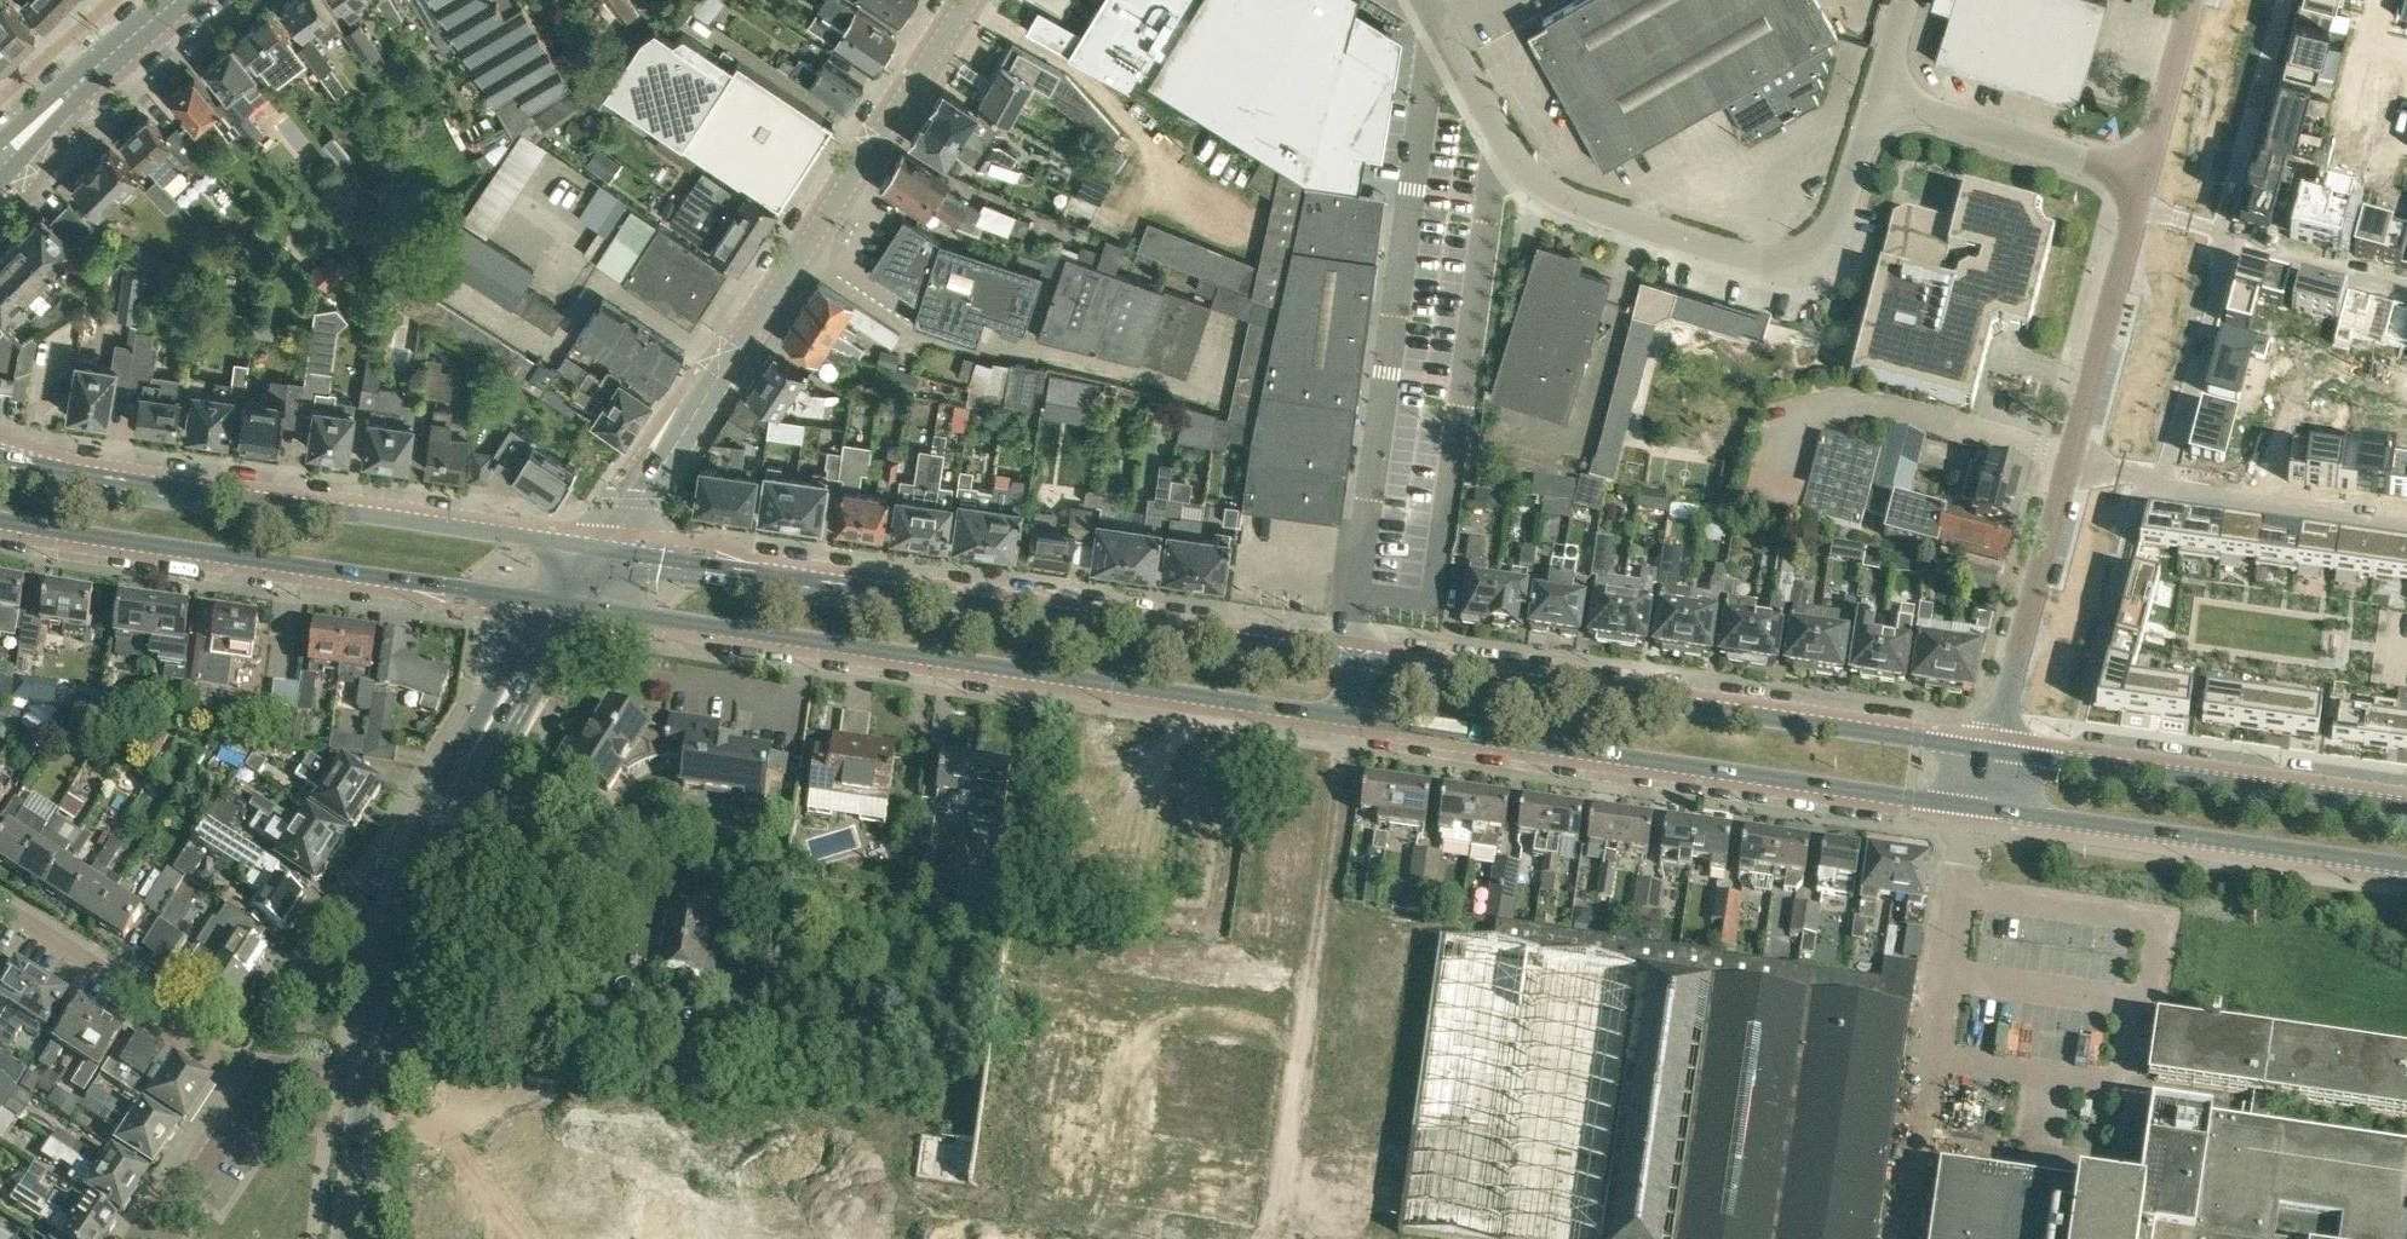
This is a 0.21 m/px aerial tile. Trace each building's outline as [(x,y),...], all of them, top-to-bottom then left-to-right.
[(5,62),(37,31),(7,0),(0,0),(0,57),(5,62)] [(46,22),(68,0),(25,0),(46,22)] [(331,13),(322,0),(289,0),(283,4),(302,32),(304,32),(307,37),(318,29),(324,37),(340,26),(331,13)] [(350,15),(360,8),(358,5),(366,0),(339,0),(350,15)] [(445,21),(433,0),(414,0),(432,29),(445,21)] [(445,21),(496,106),(511,131),(533,116),(531,111),(572,87),(522,3),(516,6),(512,0),(433,0),(445,21)] [(628,21),(641,12),(632,0),(612,0),(628,21)] [(709,21),(723,0),(697,0),(690,9),(709,21)] [(823,13),(885,53),(896,35),(856,9),(842,0),(825,0),(819,10),(823,13)] [(909,4),(903,0),(863,0),(898,22),(909,4)] [(1087,26),(1082,34),(1039,9),(1026,31),(1130,87),(1185,0),(1102,0),(1087,26)] [(1150,89),(1307,179),(1359,186),(1366,145),(1348,134),(1390,68),(1346,41),(1358,0),(1201,0),(1150,89)] [(1817,0),(1577,0),(1543,19),(1536,47),(1603,166),(1714,104),(1716,107),(1726,101),(1745,134),(1750,131),(1753,137),(1785,119),(1783,116),(1794,110),(1796,113),(1818,100),(1812,90),(1823,84),(1817,73),(1827,67),(1822,57),(1832,51),(1826,40),(1837,34),(1817,0)] [(1930,6),(1949,12),(1932,62),(2052,99),(2054,90),(2074,80),(2081,83),(2107,1),(2104,0),(1932,0),(1930,6)] [(2281,65),(2315,74),(2313,79),(2332,84),(2342,47),(2324,43),(2328,25),(2323,24),(2327,7),(2299,0),(2281,65)] [(885,53),(823,13),(819,10),(809,24),(835,41),(833,45),(873,71),(885,53)] [(301,57),(287,38),(268,13),(239,36),(258,61),(273,81),(276,85),(306,63),(301,57)] [(346,33),(365,62),(381,51),(361,23),(346,33)] [(742,180),(779,204),(832,124),(737,61),(728,75),(654,25),(585,78),(683,143),(741,182),(742,180)] [(313,38),(300,47),(336,96),(346,89),(330,66),(333,65),(313,38)] [(575,44),(555,54),(567,77),(587,66),(575,44)] [(238,127),(243,133),(251,142),(264,131),(248,110),(257,102),(255,100),(268,89),(231,45),(206,67),(227,92),(217,101),(232,119),(238,127)] [(1066,75),(1060,72),(1018,48),(1008,66),(1002,62),(979,104),(1009,121),(1032,80),(1050,90),(1083,109),(1076,117),(1110,144),(1120,133),(1066,75)] [(809,86),(842,107),(848,111),(863,87),(825,62),(819,72),(799,59),(796,63),(780,55),(776,60),(780,62),(778,65),(790,72),(810,85),(809,86)] [(2280,73),(2260,144),(2291,152),(2310,81),(2280,73)] [(195,127),(185,135),(201,153),(211,145),(195,127),(209,115),(228,136),(238,127),(232,119),(217,101),(213,96),(195,75),(169,96),(195,127)] [(598,106),(606,93),(584,79),(576,93),(598,106)] [(573,89),(546,109),(558,117),(581,100),(573,89)] [(935,109),(928,121),(938,127),(940,124),(991,156),(1011,165),(1017,157),(998,145),(968,125),(977,112),(943,90),(932,107),(935,109)] [(558,117),(546,109),(535,116),(543,127),(558,117)] [(188,174),(197,165),(199,163),(202,167),(208,161),(201,153),(185,135),(176,124),(165,134),(147,115),(123,138),(145,160),(158,148),(162,153),(166,149),(188,174)] [(984,167),(991,156),(940,124),(938,127),(928,121),(925,126),(921,124),(911,140),(945,162),(954,148),(984,167)] [(478,139),(485,151),(510,136),(503,124),(478,139)] [(690,168),(699,155),(663,131),(654,144),(690,168)] [(538,160),(545,149),(522,133),(514,144),(538,160)] [(507,155),(530,171),(538,160),(514,144),(507,155)] [(586,164),(610,181),(622,164),(598,147),(586,164)] [(117,200),(139,177),(110,148),(72,185),(86,198),(92,204),(98,210),(113,195),(117,200)] [(2249,186),(2239,224),(2270,232),(2276,207),(2285,209),(2294,176),(2285,173),(2290,157),(2259,149),(2252,175),(2249,186)] [(903,151),(891,169),(961,216),(983,224),(1008,233),(1010,229),(1026,236),(1032,220),(984,201),(980,207),(943,186),(947,180),(903,151)] [(522,182),(530,171),(507,155),(499,166),(522,182)] [(1272,165),(1261,159),(1248,184),(1258,189),(1272,165)] [(991,161),(988,171),(1017,180),(1020,170),(991,161)] [(1280,170),(1272,165),(1258,189),(1274,198),(1280,170)] [(491,177),(515,193),(522,182),(499,166),(491,177)] [(1111,177),(1096,169),(1090,166),(1076,192),(1100,203),(1113,178),(1111,177)] [(983,224),(961,216),(891,169),(879,189),(922,217),(928,208),(955,225),(980,234),(983,224)] [(774,211),(776,209),(750,191),(745,199),(716,180),(701,170),(696,179),(711,189),(709,192),(737,210),(764,228),(767,223),(770,223),(775,215),(774,211)] [(1274,198),(1270,214),(1298,220),(1306,184),(1280,170),(1274,198)] [(507,204),(515,193),(491,177),(484,188),(507,204)] [(168,211),(179,200),(158,179),(147,190),(168,211)] [(737,210),(709,192),(711,189),(696,179),(681,202),(696,212),(696,210),(751,248),(754,243),(758,243),(764,234),(762,231),(764,228),(737,210)] [(579,215),(599,229),(612,237),(632,208),(632,206),(600,184),(579,215)] [(1306,184),(1298,220),(1294,238),(1290,256),(1288,266),(1374,278),(1383,210),(1370,193),(1306,184)] [(476,199),(499,215),(507,204),(484,188),(476,199)] [(2341,246),(2350,213),(2354,197),(2326,190),(2322,206),(2300,200),(2290,237),(2340,251),(2341,246)] [(390,204),(402,216),(415,203),(403,191),(390,204)] [(1851,378),(1972,410),(1995,325),(2019,331),(2030,325),(2054,230),(2045,228),(2039,218),(2042,209),(1972,191),(1961,197),(1955,222),(1904,209),(1893,215),(1851,378)] [(1097,203),(1072,193),(1066,206),(1092,216),(1097,203)] [(75,209),(88,222),(96,214),(89,207),(92,204),(86,198),(75,209)] [(492,226),(499,215),(476,199),(468,210),(492,226)] [(59,212),(83,236),(93,226),(88,222),(75,209),(68,202),(59,212)] [(751,248),(696,210),(696,212),(681,202),(668,222),(670,224),(711,250),(738,268),(740,265),(743,265),(747,259),(746,255),(751,248)] [(623,279),(691,324),(727,270),(632,208),(596,261),(623,279)] [(461,221),(484,237),(492,226),(468,210),(461,221)] [(419,244),(513,304),(552,330),(565,312),(525,285),(535,269),(484,237),(461,221),(445,211),(419,244)] [(59,212),(49,221),(73,245),(83,236),(59,212)] [(897,214),(903,217),(909,222),(879,269),(921,297),(913,323),(976,343),(984,318),(1023,330),(1042,273),(939,240),(898,212),(897,214)] [(2341,246),(2355,250),(2354,254),(2401,267),(2406,243),(2406,235),(2363,223),(2364,217),(2350,213),(2341,246)] [(19,237),(57,274),(67,264),(60,258),(73,245),(49,221),(42,214),(19,237)] [(1294,238),(1298,220),(1270,214),(1266,231),(1294,238)] [(250,234),(266,251),(278,240),(263,223),(250,234)] [(1137,248),(1138,249),(1149,253),(1159,227),(1147,223),(1137,248)] [(1149,253),(1154,255),(1161,258),(1171,232),(1159,227),(1149,253)] [(1262,249),(1290,256),(1294,238),(1266,231),(1262,249)] [(1184,237),(1171,232),(1161,258),(1174,263),(1184,237)] [(64,281),(57,274),(19,237),(7,250),(52,294),(64,281)] [(1174,263),(1186,268),(1196,242),(1184,237),(1174,263)] [(1041,270),(1058,277),(1065,254),(1060,252),(1023,239),(1017,256),(1042,266),(1041,270)] [(1196,242),(1186,268),(1198,273),(1209,247),(1196,242)] [(1060,252),(1065,254),(1113,271),(1119,257),(1081,245),(1079,250),(1063,245),(1060,252)] [(1565,418),(1587,350),(1608,281),(1572,269),(1570,269),(1568,269),(1567,270),(1565,270),(1564,271),(1563,272),(1562,274),(1560,280),(1551,277),(1559,251),(1538,245),(1491,395),(1565,418)] [(1200,274),(1211,278),(1221,252),(1209,247),(1198,273),(1200,274)] [(1154,255),(1149,253),(1138,249),(1133,260),(1149,267),(1154,255)] [(1251,294),(1279,305),(1288,266),(1290,256),(1262,249),(1258,266),(1251,294)] [(39,307),(52,294),(7,250),(0,256),(0,268),(39,307)] [(333,250),(310,268),(326,289),(349,271),(333,250)] [(1233,257),(1221,252),(1211,278),(1224,283),(1233,257)] [(1174,324),(1179,309),(1184,295),(1113,271),(1065,254),(1058,277),(1037,336),(1138,360),(1159,367),(1164,353),(1169,338),(1174,324)] [(114,263),(108,257),(95,270),(101,277),(114,263)] [(1224,283),(1234,287),(1246,261),(1233,257),(1224,283)] [(1234,287),(1251,294),(1258,266),(1246,261),(1234,287)] [(2241,264),(2225,323),(2250,329),(2258,300),(2282,307),(2290,277),(2241,264)] [(1288,266),(1279,305),(1368,317),(1374,278),(1288,266)] [(0,268),(0,310),(4,314),(17,301),(31,315),(43,326),(54,320),(46,312),(39,307),(0,268)] [(1251,294),(1234,287),(1224,283),(1211,278),(1200,274),(1195,289),(1213,296),(1211,303),(1250,317),(1274,326),(1279,305),(1251,294)] [(415,284),(404,277),(389,299),(401,306),(415,284)] [(1641,279),(1630,313),(1654,321),(1670,314),(1677,290),(1641,279)] [(2299,280),(2292,309),(2338,322),(2346,292),(2299,280)] [(842,323),(847,316),(892,344),(899,333),(818,281),(806,301),(842,323)] [(401,306),(412,313),(426,291),(415,284),(401,306)] [(426,291),(412,313),(422,320),(437,298),(426,291)] [(2338,322),(2332,346),(2348,350),(2352,336),(2383,344),(2383,342),(2393,305),(2346,292),(2338,322)] [(1211,304),(1184,295),(1179,309),(1206,319),(1211,304)] [(422,320),(433,327),(448,306),(437,298),(422,320)] [(578,338),(658,391),(684,352),(605,298),(578,338)] [(58,301),(46,312),(54,320),(67,312),(58,301)] [(858,358),(863,348),(851,341),(856,331),(842,323),(806,301),(794,319),(830,342),(829,343),(853,354),(853,355),(858,358)] [(352,422),(354,407),(355,402),(336,400),(335,409),(323,407),(325,392),(330,393),(339,329),(349,317),(337,305),(317,307),(314,328),(304,383),(302,405),(313,407),(311,420),(314,420),(313,425),(310,425),(310,426),(311,426),(310,431),(309,431),(309,432),(312,433),(310,448),(330,451),(331,454),(332,455),(334,457),(335,458),(337,458),(340,458),(341,457),(343,456),(344,454),(347,454),(351,430),(354,426),(352,422)] [(1366,338),(1368,317),(1279,305),(1274,326),(1366,338)] [(2383,342),(2406,349),(2406,309),(2393,305),(2383,342)] [(448,306),(433,327),(444,334),(459,313),(448,306)] [(1206,319),(1179,309),(1174,324),(1201,333),(1206,319)] [(444,334),(455,342),(470,320),(459,313),(444,334)] [(275,319),(258,317),(256,332),(273,335),(275,319)] [(1247,329),(1273,334),(1274,326),(1250,317),(1247,329)] [(0,319),(0,389),(3,373),(16,375),(13,390),(24,393),(35,339),(33,334),(22,340),(0,319)] [(848,363),(853,354),(829,343),(830,342),(794,319),(781,338),(817,361),(822,353),(837,362),(839,358),(848,363)] [(455,342),(466,349),(481,327),(470,320),(455,342)] [(1201,333),(1174,324),(1169,338),(1195,347),(1201,333)] [(1361,371),(1366,338),(1274,326),(1273,334),(1270,347),(1267,359),(1361,371)] [(466,349),(478,356),(492,334),(481,327),(466,349)] [(1273,334),(1247,329),(1245,341),(1270,347),(1273,334)] [(100,355),(93,354),(79,352),(68,415),(71,415),(71,416),(72,416),(74,419),(84,421),(86,418),(87,418),(87,417),(108,420),(115,379),(129,382),(129,381),(135,345),(137,331),(131,330),(128,344),(116,342),(112,366),(98,364),(100,355)] [(129,381),(143,383),(137,425),(175,431),(183,378),(162,375),(161,381),(153,380),(159,346),(152,345),(154,333),(137,331),(135,345),(129,381)] [(478,356),(489,363),(503,341),(492,334),(478,356)] [(2269,343),(2269,342),(2254,338),(2252,345),(2222,337),(2220,343),(2216,356),(2206,393),(2238,401),(2251,357),(2264,361),(2269,343)] [(1195,347),(1169,338),(1164,353),(1190,362),(1195,347)] [(503,341),(489,363),(500,370),(515,349),(503,341)] [(1242,353),(1267,359),(1270,347),(1245,341),(1242,353)] [(379,388),(384,352),(368,349),(362,386),(379,388)] [(500,370),(511,377),(526,356),(515,349),(500,370)] [(877,363),(880,363),(896,368),(900,353),(881,349),(877,363)] [(1190,362),(1164,353),(1159,367),(1185,376),(1190,362)] [(1242,353),(1239,366),(1265,371),(1267,359),(1242,353)] [(766,366),(761,373),(801,401),(823,403),(825,393),(809,391),(799,385),(806,375),(774,354),(772,356),(770,355),(763,364),(766,366)] [(1006,362),(992,359),(992,363),(964,355),(960,369),(1003,385),(1006,362)] [(448,396),(452,372),(440,370),(441,358),(425,356),(420,392),(448,396)] [(511,377),(522,384),(536,362),(526,356),(511,377)] [(1001,392),(999,407),(1003,408),(1004,405),(1032,411),(1033,409),(1040,410),(1048,365),(1010,358),(1009,363),(1006,362),(1003,385),(1001,392)] [(536,362),(522,384),(539,396),(556,370),(539,359),(536,362)] [(1357,400),(1361,371),(1267,359),(1265,371),(1262,383),(1259,395),(1256,408),(1354,421),(1357,400)] [(927,376),(913,372),(896,368),(880,363),(876,379),(915,390),(916,385),(924,386),(927,376)] [(1262,383),(1265,371),(1239,366),(1237,378),(1262,383)] [(581,381),(586,385),(639,421),(652,400),(621,379),(620,373),(613,368),(607,369),(602,378),(589,369),(581,381)] [(1003,385),(960,369),(956,383),(968,386),(970,386),(1001,392),(1003,385)] [(754,379),(747,389),(749,390),(747,393),(776,413),(782,404),(788,408),(789,406),(798,411),(822,414),(823,403),(801,401),(761,373),(756,380),(754,379)] [(1050,373),(1043,413),(1094,422),(1101,382),(1050,373)] [(245,391),(232,389),(233,382),(216,380),(214,392),(203,391),(206,376),(192,374),(190,389),(195,390),(193,405),(190,404),(188,419),(191,419),(189,433),(209,436),(211,440),(220,441),(222,438),(227,438),(227,437),(238,439),(245,394),(245,391)] [(301,410),(302,405),(304,383),(273,378),(272,385),(266,384),(264,397),(245,394),(238,439),(240,439),(240,444),(259,447),(260,443),(280,446),(281,435),(283,423),(283,422),(299,424),(301,410)] [(1237,378),(1234,390),(1259,395),(1262,383),(1237,378)] [(592,421),(625,442),(639,421),(586,385),(578,396),(598,413),(592,421)] [(371,406),(364,459),(408,465),(417,404),(402,402),(404,389),(382,386),(379,407),(371,406)] [(999,407),(1001,392),(970,386),(967,403),(999,407)] [(1256,408),(1259,395),(1234,390),(1232,402),(1256,408)] [(1117,394),(1112,418),(1128,421),(1132,396),(1117,394)] [(742,396),(728,418),(748,430),(762,409),(742,396)] [(1256,408),(1232,402),(1229,415),(1254,420),(1256,408)] [(1210,448),(1215,414),(1183,403),(1178,440),(1210,448)] [(2203,407),(2190,454),(2223,463),(2237,411),(2211,404),(2210,409),(2203,407)] [(434,408),(432,422),(430,439),(430,438),(429,439),(431,440),(429,448),(428,448),(428,449),(426,469),(427,469),(427,468),(462,473),(461,474),(463,474),(468,436),(470,422),(451,420),(452,410),(434,408)] [(1242,505),(1243,505),(1341,519),(1354,421),(1256,408),(1254,420),(1242,505)] [(1230,419),(1215,414),(1210,448),(1226,451),(1230,419)] [(748,430),(728,418),(721,427),(741,440),(743,438),(748,430)] [(804,422),(793,421),(770,418),(768,435),(802,440),(804,422)] [(2251,443),(2246,475),(2288,481),(2295,431),(2280,429),(2277,446),(2251,443)] [(552,504),(575,469),(517,431),(494,465),(512,476),(512,477),(552,504)] [(1882,461),(1915,470),(1923,440),(1890,431),(1882,461)] [(1858,529),(1879,448),(1823,433),(1801,514),(1858,529)] [(712,441),(708,447),(718,453),(716,469),(701,467),(697,494),(695,494),(691,496),(690,502),(694,506),(695,506),(695,507),(698,507),(698,510),(711,512),(712,509),(720,510),(720,513),(723,514),(727,492),(722,491),(725,470),(728,471),(732,445),(712,441)] [(843,533),(859,535),(865,491),(871,448),(871,445),(844,441),(842,451),(842,453),(838,477),(842,478),(838,508),(835,527),(844,528),(843,533)] [(727,492),(723,514),(725,514),(725,511),(734,512),(733,515),(747,517),(747,514),(750,515),(753,495),(756,475),(742,473),(745,447),(732,445),(728,471),(725,470),(722,491),(727,492)] [(917,542),(918,542),(920,529),(918,529),(920,517),(924,518),(927,500),(924,499),(931,450),(919,448),(916,465),(914,480),(900,478),(892,535),(895,535),(894,539),(908,541),(908,537),(918,539),(917,542)] [(920,529),(918,542),(919,539),(928,540),(928,543),(941,545),(941,542),(945,543),(947,523),(951,503),(953,486),(940,484),(942,469),(945,452),(931,450),(924,499),(927,500),(924,518),(920,517),(918,529),(920,529)] [(2342,461),(2338,488),(2389,496),(2394,457),(2344,450),(2342,461)] [(827,476),(838,477),(842,453),(828,451),(826,466),(829,467),(828,473),(814,471),(813,480),(796,477),(789,523),(808,526),(808,523),(820,525),(827,476)] [(2292,454),(2288,481),(2338,488),(2342,461),(2292,454)] [(2027,469),(2008,464),(1979,457),(1976,469),(1971,468),(1967,485),(2023,499),(2027,483),(2024,483),(2027,469)] [(2389,496),(2406,498),(2406,459),(2394,457),(2389,496)] [(877,493),(865,491),(859,535),(873,537),(874,533),(882,534),(885,514),(889,485),(891,477),(895,477),(897,459),(886,458),(884,473),(880,473),(879,483),(877,493)] [(1915,470),(1882,461),(1874,491),(1907,500),(1915,470)] [(1153,573),(1156,553),(1160,520),(1161,513),(1166,514),(1171,477),(1173,464),(1160,462),(1154,510),(1146,509),(1146,511),(1131,509),(1122,571),(1141,574),(1141,571),(1153,573)] [(789,523),(796,477),(781,475),(782,466),(768,464),(760,516),(772,518),(771,521),(789,523)] [(966,549),(983,552),(992,490),(978,488),(978,485),(971,484),(973,470),(960,468),(957,491),(961,492),(957,525),(954,544),(966,546),(966,549)] [(993,483),(992,490),(983,552),(1002,554),(1002,551),(1014,552),(1017,533),(1021,500),(1025,478),(1013,476),(1009,485),(993,483)] [(1193,480),(1171,477),(1166,514),(1171,515),(1165,555),(1163,574),(1175,576),(1175,580),(1192,582),(1198,535),(1200,535),(1202,517),(1181,514),(1183,497),(1190,498),(1193,480)] [(1578,490),(1600,495),(1603,483),(1581,478),(1578,490)] [(2019,513),(2023,499),(1967,485),(1963,501),(1979,506),(1977,517),(2013,525),(2016,512),(2019,513)] [(1086,502),(1094,503),(1097,488),(1088,487),(1086,502)] [(1507,491),(1477,487),(1474,511),(1493,514),(1494,507),(1505,508),(1507,491)] [(1100,512),(1096,545),(1093,564),(1105,566),(1104,569),(1122,571),(1131,509),(1117,507),(1116,491),(1097,488),(1094,503),(1101,504),(1100,512)] [(1874,517),(1889,521),(1885,538),(1937,551),(1939,544),(1988,556),(2007,561),(2013,535),(1988,529),(1989,525),(1889,500),(1869,495),(1865,515),(1874,517)] [(1240,525),(1243,505),(1242,505),(1225,503),(1222,522),(1240,525)] [(1037,511),(1035,525),(1033,524),(1028,555),(1032,555),(1031,559),(1045,561),(1045,557),(1070,561),(1074,535),(1087,537),(1092,508),(1072,505),(1069,521),(1062,520),(1061,528),(1055,528),(1057,514),(1037,511)] [(2148,515),(2139,546),(2180,552),(2185,520),(2148,515)] [(2185,520),(2180,552),(2219,557),(2223,525),(2185,520)] [(2223,525),(2219,557),(2257,562),(2262,530),(2223,525)] [(1198,535),(1192,582),(1210,585),(1210,581),(1223,583),(1230,530),(1215,528),(1214,537),(1200,535),(1198,535)] [(1856,541),(1858,531),(1840,529),(1838,538),(1856,541)] [(2257,562),(2256,568),(2295,573),(2300,536),(2262,530),(2257,562)] [(1597,641),(1616,644),(1622,600),(1607,597),(1610,580),(1606,580),(1610,551),(1606,550),(1608,537),(1597,536),(1595,549),(1594,549),(1590,577),(1597,578),(1588,635),(1598,636),(1597,641)] [(2300,536),(2295,573),(2334,578),(2334,573),(2339,541),(2300,536)] [(1479,620),(1490,621),(1495,581),(1497,582),(1498,574),(1484,573),(1486,559),(1481,559),(1484,540),(1469,538),(1465,568),(1469,569),(1462,622),(1478,624),(1479,620)] [(1756,602),(1754,619),(1747,663),(1766,666),(1766,661),(1776,662),(1784,606),(1790,605),(1792,591),(1799,540),(1786,538),(1784,553),(1778,552),(1775,575),(1780,575),(1778,589),(1776,605),(1756,602)] [(2339,541),(2334,573),(2373,578),(2377,546),(2339,541)] [(1844,556),(1863,559),(1865,545),(1846,542),(1844,556)] [(1865,545),(1863,559),(1863,563),(1880,566),(1883,548),(1865,545)] [(1511,583),(1497,582),(1495,581),(1490,621),(1494,622),(1493,627),(1510,629),(1510,624),(1520,625),(1522,611),(1527,574),(1532,574),(1536,548),(1524,546),(1523,550),(1521,550),(1519,573),(1512,572),(1511,583)] [(2373,578),(2406,583),(2406,550),(2377,546),(2373,578)] [(1565,563),(1554,630),(1562,631),(1561,635),(1575,637),(1575,633),(1578,634),(1580,619),(1584,594),(1573,592),(1577,565),(1579,550),(1565,548),(1563,563),(1565,563)] [(1897,574),(1917,575),(1918,550),(1898,548),(1897,574)] [(1926,556),(1924,572),(1939,575),(1942,559),(1926,556)] [(1637,602),(1622,600),(1616,644),(1634,647),(1635,642),(1644,643),(1652,587),(1658,585),(1662,562),(1646,560),(1645,570),(1642,569),(1640,585),(1637,602)] [(1663,651),(1681,654),(1688,609),(1673,607),(1676,590),(1669,589),(1672,574),(1673,562),(1662,560),(1662,562),(1658,585),(1663,588),(1654,645),(1663,646),(1663,651)] [(1545,629),(1554,630),(1565,563),(1563,563),(1553,561),(1548,588),(1536,586),(1530,627),(1532,627),(1532,631),(1545,633),(1545,629)] [(1997,574),(1978,569),(1962,564),(1958,582),(1993,591),(1997,574)] [(1713,580),(1725,581),(1726,571),(1715,569),(1713,580)] [(2133,570),(2115,639),(2141,646),(2159,577),(2133,570)] [(15,636),(22,597),(25,583),(21,582),(21,580),(9,578),(9,580),(0,578),(0,633),(15,636)] [(1688,609),(1681,654),(1700,656),(1701,651),(1710,653),(1719,597),(1723,595),(1726,581),(1725,581),(1713,580),(1711,595),(1706,595),(1703,611),(1688,609)] [(1728,660),(1747,663),(1754,619),(1756,602),(1735,599),(1737,583),(1726,581),(1723,595),(1728,597),(1720,654),(1729,655),(1728,660)] [(27,602),(25,611),(19,648),(36,651),(41,624),(66,628),(64,636),(86,639),(91,608),(94,594),(90,593),(90,591),(76,589),(75,591),(47,587),(44,605),(27,602)] [(1794,670),(1813,672),(1821,611),(1806,609),(1809,594),(1792,591),(1790,605),(1794,607),(1785,664),(1795,665),(1794,670)] [(1842,615),(1821,611),(1813,672),(1831,675),(1832,670),(1841,672),(1850,616),(1856,614),(1858,601),(1856,601),(1857,595),(1846,593),(1846,599),(1845,599),(1842,615)] [(152,626),(155,603),(141,601),(141,596),(126,594),(125,598),(122,598),(118,622),(116,638),(154,644),(154,641),(155,641),(157,627),(152,626)] [(170,605),(155,603),(152,626),(157,627),(155,641),(154,641),(154,644),(150,662),(161,663),(161,667),(166,668),(164,681),(182,683),(184,670),(187,650),(183,649),(184,639),(189,608),(186,607),(186,602),(171,600),(170,605)] [(1861,677),(1877,680),(1883,638),(1884,629),(1870,628),(1874,603),(1861,601),(1851,673),(1861,674),(1861,677)] [(1921,630),(1916,663),(1913,682),(1925,684),(1925,688),(1940,690),(1951,627),(1930,623),(1933,607),(1920,605),(1916,630),(1921,630)] [(1896,640),(1883,638),(1877,680),(1893,682),(1894,679),(1904,680),(1914,609),(1901,607),(1896,640)] [(187,650),(184,670),(182,683),(181,684),(226,691),(230,662),(251,665),(252,662),(255,662),(257,650),(254,650),(258,618),(254,617),(254,615),(239,613),(239,615),(218,612),(213,645),(207,644),(207,643),(184,639),(183,649),(187,650)] [(1951,627),(1940,690),(1961,693),(1961,689),(1972,691),(1973,691),(1977,662),(1981,662),(1993,616),(1979,614),(1977,631),(1951,627)] [(316,626),(313,650),(309,675),(316,676),(325,678),(326,672),(327,666),(341,668),(347,630),(344,630),(343,626),(331,625),(329,628),(316,626)] [(348,630),(347,630),(341,668),(355,670),(354,676),(354,682),(360,682),(370,684),(373,658),(376,634),(363,632),(362,629),(350,627),(348,630)] [(367,739),(366,743),(364,761),(395,765),(397,747),(389,746),(397,689),(425,696),(422,708),(439,713),(442,698),(450,675),(401,659),(404,640),(406,640),(406,639),(387,636),(385,656),(381,686),(374,685),(373,696),(370,711),(367,739)] [(2115,639),(2096,708),(2122,712),(2129,685),(2131,685),(2141,646),(2115,639)] [(0,684),(0,697),(11,698),(14,680),(1,678),(0,684)] [(19,679),(16,698),(54,705),(57,685),(19,679)] [(314,687),(299,685),(295,710),(295,711),(311,713),(314,687)] [(2129,685),(2122,712),(2188,721),(2191,694),(2131,685),(2129,685)] [(101,692),(75,689),(72,709),(98,713),(101,692)] [(2198,695),(2196,712),(2203,713),(2202,723),(2260,730),(2263,704),(2265,704),(2266,692),(2245,689),(2244,701),(2198,695)] [(2403,706),(2403,705),(2404,695),(2398,694),(2396,705),(2403,706)] [(370,711),(373,696),(359,695),(357,709),(370,711)] [(31,703),(14,699),(4,697),(0,703),(0,726),(11,732),(31,703)] [(2330,701),(2327,722),(2334,723),(2332,740),(2389,748),(2393,721),(2394,721),(2396,710),(2375,707),(2373,719),(2341,714),(2342,703),(2330,701)] [(2263,704),(2260,730),(2317,738),(2321,711),(2265,704),(2263,704)] [(57,717),(60,712),(61,711),(34,705),(22,724),(24,725),(23,727),(30,731),(31,732),(32,730),(45,737),(57,717)] [(585,746),(576,741),(576,742),(579,744),(561,772),(558,770),(557,771),(581,786),(586,778),(608,791),(622,768),(629,772),(632,770),(638,767),(645,764),(652,761),(659,760),(666,758),(673,758),(680,757),(687,758),(683,785),(747,794),(746,802),(763,805),(767,772),(783,775),(783,770),(786,756),(718,747),(721,722),(720,721),(720,724),(672,717),(672,715),(671,714),(667,737),(639,719),(638,722),(611,705),(585,746)] [(292,710),(273,708),(270,734),(270,740),(289,742),(292,710)] [(2389,748),(2406,751),(2406,723),(2394,721),(2393,721),(2389,748)] [(149,769),(168,737),(140,731),(125,755),(149,769)] [(366,743),(367,739),(352,738),(350,756),(364,758),(366,743)] [(887,804),(893,763),(895,749),(835,740),(833,749),(831,749),(833,738),(828,738),(826,753),(817,752),(815,766),(811,793),(809,805),(808,812),(862,820),(885,824),(887,804)] [(256,744),(253,754),(257,755),(267,756),(270,747),(256,744)] [(266,762),(253,756),(246,766),(258,774),(266,762)] [(922,800),(919,819),(915,845),(929,847),(935,809),(948,811),(951,794),(970,797),(975,761),(945,756),(943,756),(938,792),(936,802),(922,800)] [(308,759),(303,766),(367,809),(368,807),(364,805),(368,799),(372,802),(381,788),(377,785),(378,784),(358,771),(346,764),(342,763),(336,772),(314,758),(309,757),(308,759)] [(975,761),(970,797),(1005,802),(1010,766),(1008,765),(975,761)] [(366,810),(367,809),(303,766),(298,773),(296,778),(321,794),(315,806),(328,815),(349,828),(349,827),(354,830),(363,816),(359,813),(362,808),(366,810)] [(12,784),(2,777),(0,780),(0,804),(12,784)] [(1390,826),(1390,825),(1396,782),(1366,778),(1361,812),(1379,815),(1378,824),(1390,826)] [(1425,830),(1428,806),(1430,787),(1396,782),(1390,825),(1425,830)] [(1473,837),(1479,794),(1444,789),(1438,831),(1441,831),(1439,843),(1472,847),(1473,837)] [(207,818),(226,830),(239,810),(233,805),(238,798),(229,792),(224,799),(220,797),(207,818)] [(1472,847),(1496,851),(1498,841),(1502,841),(1503,833),(1504,833),(1509,798),(1479,794),(1473,837),(1472,847)] [(68,795),(59,808),(75,819),(84,806),(68,795)] [(260,814),(266,818),(331,860),(332,859),(330,856),(334,850),(337,851),(341,849),(344,845),(344,841),(343,838),(343,837),(309,814),(301,826),(260,800),(256,796),(249,807),(260,814)] [(19,872),(49,825),(25,811),(27,808),(15,800),(0,824),(0,840),(2,841),(0,844),(0,861),(19,872)] [(1537,838),(1536,844),(1535,856),(1545,857),(1552,805),(1523,800),(1518,835),(1537,838)] [(1552,805),(1545,857),(1541,885),(1554,887),(1560,841),(1578,844),(1583,809),(1552,805)] [(1009,871),(1015,830),(1017,813),(1003,811),(994,869),(1009,871)] [(1611,898),(1616,855),(1622,815),(1592,811),(1588,845),(1607,848),(1605,865),(1600,865),(1596,896),(1611,898)] [(294,868),(314,881),(315,880),(318,881),(322,879),(324,874),(325,870),(323,867),(327,861),(330,862),(331,860),(266,818),(260,814),(249,831),(279,850),(281,847),(285,850),(279,859),(294,868)] [(1648,853),(1650,838),(1652,819),(1622,815),(1616,855),(1629,857),(1630,851),(1648,853)] [(19,872),(45,889),(63,859),(69,850),(80,833),(54,817),(49,825),(19,872)] [(258,894),(250,907),(245,915),(262,926),(267,918),(282,928),(283,926),(285,927),(288,927),(290,926),(292,925),(294,923),(295,922),(296,920),(297,918),(297,915),(296,914),(296,912),(294,909),(303,896),(271,875),(278,864),(226,830),(207,818),(194,838),(253,874),(245,886),(258,894)] [(1689,869),(1691,860),(1696,825),(1666,821),(1660,864),(1689,869)] [(1696,825),(1691,860),(1710,863),(1709,872),(1725,874),(1731,830),(1696,825)] [(1388,834),(1375,832),(1373,848),(1386,850),(1388,834)] [(1774,872),(1779,837),(1745,832),(1739,876),(1751,878),(1751,886),(1755,891),(1771,893),(1773,882),(1774,872)] [(92,841),(80,833),(69,850),(81,858),(92,841)] [(1804,877),(1807,861),(1810,842),(1779,837),(1774,872),(1773,882),(1784,883),(1785,874),(1804,877)] [(111,840),(90,876),(71,905),(97,922),(121,883),(107,874),(123,848),(111,840)] [(1824,843),(1821,863),(1817,891),(1854,896),(1857,868),(1860,849),(1824,843)] [(1409,881),(1423,883),(1428,849),(1414,847),(1409,881)] [(1877,896),(1891,899),(1898,851),(1880,848),(1880,852),(1869,850),(1867,869),(1859,919),(1855,919),(1852,938),(1863,940),(1866,920),(1873,921),(1877,896)] [(1423,883),(1437,885),(1442,851),(1428,849),(1423,883)] [(1918,854),(1898,851),(1891,899),(1908,901),(1904,926),(1922,928),(1924,913),(1921,912),(1927,874),(1930,874),(1932,861),(1929,860),(1929,859),(1918,857),(1918,854)] [(1488,887),(1501,889),(1506,860),(1492,858),(1488,887)] [(45,889),(71,905),(90,876),(75,867),(63,859),(45,889)] [(1512,908),(1514,891),(1518,862),(1506,860),(1501,889),(1499,906),(1512,908)] [(1368,869),(1363,904),(1378,906),(1382,871),(1368,869)] [(169,871),(147,907),(161,916),(183,879),(169,871)] [(1630,928),(1642,929),(1649,880),(1636,878),(1631,908),(1633,908),(1630,928)] [(1649,880),(1642,929),(1655,931),(1658,912),(1659,912),(1663,882),(1649,880)] [(123,881),(121,883),(97,922),(124,939),(143,910),(129,901),(137,890),(123,881)] [(247,899),(230,888),(225,889),(221,895),(222,900),(239,911),(245,910),(248,905),(247,899)] [(1710,919),(1724,921),(1728,893),(1714,891),(1710,919)] [(1741,894),(1728,893),(1724,921),(1720,946),(1733,948),(1741,894)] [(702,971),(711,909),(668,902),(659,964),(702,971)] [(1788,932),(1802,934),(1806,904),(1792,902),(1788,932)] [(1799,952),(1813,954),(1815,935),(1816,935),(1820,905),(1806,904),(1802,934),(1799,952)] [(267,952),(255,945),(265,930),(233,909),(221,927),(237,937),(222,960),(250,978),(267,952)] [(144,946),(157,954),(158,954),(173,930),(160,921),(144,946)] [(1709,954),(1497,924),(1493,949),(1440,942),(1437,957),(1435,972),(1433,987),(1431,1002),(1429,1017),(1426,1033),(1424,1048),(1422,1063),(1420,1078),(1418,1093),(1416,1108),(1413,1123),(1411,1138),(1407,1167),(1398,1234),(1436,1238),(1670,1238),(1709,954)] [(166,973),(188,939),(173,930),(158,954),(157,954),(151,963),(166,973)] [(250,978),(222,960),(221,961),(216,958),(201,948),(192,959),(213,973),(204,987),(233,1005),(250,978)] [(1709,954),(1670,1238),(1880,1238),(1911,1009),(1878,1004),(1879,1000),(1881,979),(1709,954)] [(1881,979),(1879,1000),(1912,1005),(1918,962),(1884,958),(1881,979)] [(6,1031),(41,977),(30,970),(31,968),(22,962),(20,964),(15,961),(0,984),(0,999),(8,1004),(0,1017),(0,1041),(6,1031)] [(41,977),(6,1031),(0,1041),(0,1061),(22,1025),(18,1023),(24,1013),(46,1027),(66,994),(62,991),(61,987),(55,983),(51,984),(41,977)] [(65,1047),(75,1054),(100,1014),(98,1012),(97,1009),(90,1005),(87,1006),(79,1001),(39,1063),(50,1070),(65,1047)] [(113,1022),(112,1019),(105,1014),(102,1015),(100,1014),(75,1054),(86,1061),(72,1083),(85,1091),(124,1029),(113,1022)] [(2219,1028),(2220,1020),(2212,1019),(2211,1027),(2171,1022),(2156,1020),(2148,1078),(2157,1079),(2257,1094),(2255,1105),(2244,1103),(2244,1107),(2242,1118),(2153,1103),(2140,1196),(1942,1167),(1935,1211),(1913,1208),(1908,1238),(2274,1238),(2279,1207),(2342,1216),(2339,1238),(2406,1238),(2406,1143),(2365,1137),(2330,1132),(2261,1121),(2263,1110),(2265,1094),(2334,1105),(2369,1109),(2406,1115),(2406,1055),(2219,1028)] [(210,1081),(130,1030),(103,1073),(147,1102),(150,1097),(185,1120),(210,1081)] [(38,1080),(26,1072),(18,1085),(31,1093),(38,1080)] [(1,1106),(12,1088),(15,1084),(0,1074),(0,1107),(1,1106)] [(168,1139),(172,1140),(176,1133),(175,1129),(177,1126),(142,1104),(137,1113),(133,1110),(132,1112),(91,1086),(86,1095),(164,1146),(168,1139)] [(12,1088),(1,1106),(17,1117),(28,1098),(12,1088)] [(71,1095),(59,1112),(70,1119),(82,1102),(71,1095)] [(160,1152),(164,1146),(86,1095),(84,1097),(86,1098),(80,1106),(122,1134),(117,1142),(152,1165),(154,1162),(158,1162),(162,1155),(160,1152)] [(0,1110),(0,1139),(2,1140),(17,1119),(1,1109),(0,1110)] [(138,1186),(142,1186),(146,1179),(145,1176),(146,1173),(111,1151),(106,1160),(84,1146),(83,1147),(73,1141),(74,1138),(54,1126),(46,1137),(52,1140),(69,1151),(134,1192),(138,1186)] [(130,1198),(134,1192),(69,1151),(52,1140),(43,1155),(57,1164),(61,1163),(72,1170),(68,1177),(121,1211),(123,1208),(127,1208),(131,1202),(130,1198)] [(44,1203),(17,1186),(8,1200),(39,1219),(40,1216),(41,1217),(42,1216),(65,1231),(60,1238),(100,1238),(44,1203)] [(44,1203),(100,1238),(104,1238),(109,1231),(111,1233),(117,1224),(114,1222),(116,1220),(85,1200),(80,1210),(56,1195),(52,1201),(48,1198),(44,1203)]
